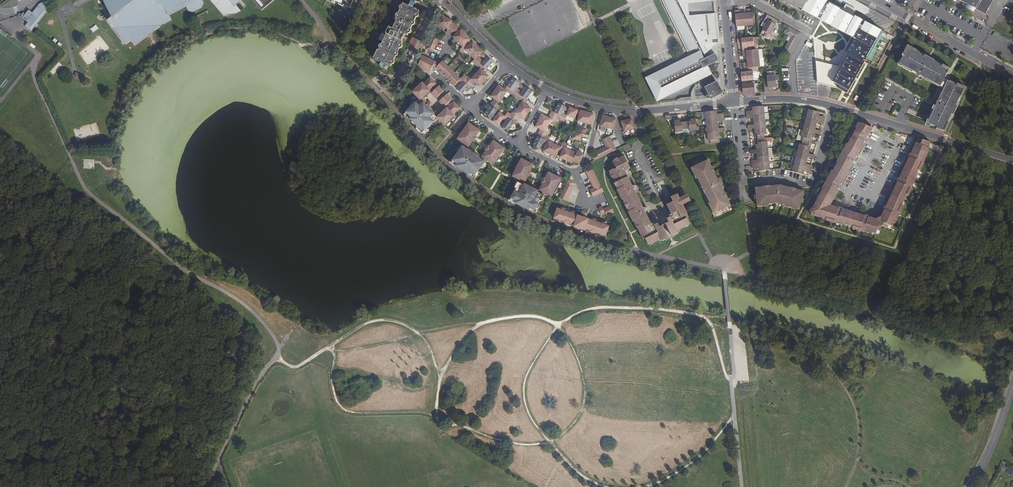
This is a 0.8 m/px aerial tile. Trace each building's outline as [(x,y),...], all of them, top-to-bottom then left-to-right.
[(103,1),(112,17),(107,20),(126,44),(131,41),(135,46),(161,26),(172,20),(169,15),(186,7),(187,9),(191,7),(193,12),(202,8),(199,3),(203,1),(202,0),(104,0),(103,1)] [(224,14),(226,13),(235,13),(239,10),(233,3),(236,0),(213,0),(224,14)] [(262,11),(274,0),(253,0),(262,11)] [(339,3),(338,5),(343,7),(344,5),(350,8),(354,0),(333,0),(339,3)] [(702,15),(702,21),(688,22),(685,16),(684,3),(713,1),(713,0),(664,0),(665,2),(668,1),(672,10),(669,11),(689,52),(696,48),(698,52),(661,71),(666,81),(669,80),(671,83),(668,85),(672,93),(698,80),(699,89),(695,90),(695,97),(694,97),(694,100),(696,100),(696,97),(706,96),(706,98),(713,97),(713,95),(722,94),(707,65),(708,65),(706,59),(705,60),(703,56),(718,43),(713,43),(712,40),(717,39),(715,13),(702,15)] [(808,0),(789,0),(791,1),(789,4),(796,8),(797,6),(803,9),(808,0)] [(985,15),(993,0),(958,0),(985,15)] [(22,14),(20,17),(28,23),(25,26),(31,31),(49,9),(45,6),(44,2),(39,4),(32,12),(29,10),(26,14),(24,13),(22,14)] [(378,50),(374,58),(376,59),(376,61),(378,62),(380,61),(391,66),(392,64),(394,64),(395,62),(394,60),(396,56),(398,56),(399,53),(398,52),(400,48),(402,48),(402,46),(402,44),(403,42),(402,41),(405,34),(407,35),(408,33),(409,33),(410,33),(411,31),(411,30),(410,29),(412,25),(413,25),(414,25),(415,22),(415,21),(414,21),(416,17),(417,17),(418,17),(419,15),(418,13),(419,11),(412,7),(408,5),(402,2),(398,11),(396,16),(394,19),(397,20),(393,28),(389,26),(381,41),(383,42),(382,44),(381,44),(380,45),(379,47),(379,48),(380,48),(379,50),(378,50)] [(753,24),(752,9),(748,9),(749,13),(747,13),(744,13),(745,25),(753,24)] [(739,14),(738,10),(734,10),(736,26),(745,25),(744,13),(740,13),(739,14)] [(20,12),(14,20),(14,23),(22,30),(25,26),(28,23),(20,17),(22,14),(20,12)] [(770,35),(777,21),(774,19),(772,22),(768,20),(770,17),(767,15),(763,22),(766,24),(762,31),(770,35)] [(442,16),(438,25),(443,27),(447,18),(442,16)] [(452,20),(447,18),(443,27),(447,30),(446,32),(450,34),(454,29),(450,25),(452,21),(452,20)] [(800,33),(789,27),(785,33),(791,37),(783,52),(788,55),(800,33)] [(461,29),(453,37),(458,42),(466,34),(461,29)] [(108,45),(114,41),(106,31),(101,34),(108,45)] [(767,39),(770,35),(762,31),(761,33),(761,36),(767,39)] [(800,34),(800,33),(788,55),(789,55),(800,34)] [(466,34),(458,42),(463,47),(466,44),(471,39),(466,34)] [(442,40),(433,35),(431,39),(441,43),(442,40)] [(754,46),(753,37),(746,38),(737,39),(738,43),(741,42),(742,44),(742,47),(743,51),(754,50),(754,46)] [(414,39),(411,45),(414,47),(419,49),(420,50),(423,44),(422,43),(417,41),(414,39)] [(478,47),(473,42),(469,46),(466,44),(463,47),(460,50),(462,52),(465,50),(470,55),(478,47)] [(437,50),(428,45),(426,49),(436,53),(437,50)] [(945,78),(949,70),(907,46),(902,55),(903,56),(899,64),(940,87),(944,79),(944,78),(944,77),(945,78)] [(88,62),(95,54),(88,47),(81,55),(88,62)] [(478,47),(470,55),(475,59),(472,62),(474,64),(475,64),(481,59),(478,57),(483,52),(478,47)] [(743,51),(742,51),(743,55),(747,54),(747,56),(747,59),(759,58),(758,49),(754,50),(743,51)] [(715,54),(706,59),(708,65),(718,60),(715,54)] [(423,56),(418,66),(424,69),(429,59),(423,56)] [(459,56),(456,59),(462,65),(465,62),(464,61),(459,56)] [(481,59),(475,64),(478,67),(481,64),(486,70),(493,62),(487,57),(483,61),(481,59)] [(747,64),(744,65),(744,69),(748,68),(756,67),(760,67),(759,58),(747,59),(747,63),(747,64)] [(435,62),(429,59),(424,69),(430,72),(432,68),(435,62)] [(456,59),(454,61),(460,67),(462,65),(456,59)] [(435,62),(432,68),(435,69),(436,68),(442,74),(448,67),(442,61),(441,63),(436,61),(435,62)] [(481,64),(478,67),(480,69),(476,74),(484,82),(489,76),(485,73),(488,71),(486,70),(481,64)] [(448,67),(442,74),(449,79),(454,73),(455,73),(448,67)] [(749,72),(742,72),(742,77),(741,77),(742,81),(753,80),(753,72),(756,71),(757,71),(756,67),(748,68),(749,72)] [(661,71),(646,78),(657,100),(672,93),(668,85),(671,83),(669,80),(666,81),(661,71)] [(449,79),(448,80),(454,86),(458,81),(461,84),(463,81),(466,79),(467,77),(464,75),(460,79),(454,73),(449,79)] [(467,77),(466,79),(472,85),(474,82),(479,87),(484,82),(476,74),(471,79),(468,76),(467,77)] [(117,85),(122,89),(129,78),(124,75),(117,85)] [(779,75),(766,76),(767,83),(768,91),(768,92),(772,91),(772,87),(773,87),(776,87),(776,80),(779,80),(779,75)] [(436,98),(444,91),(439,86),(437,87),(435,85),(436,84),(430,77),(430,78),(424,84),(422,82),(413,92),(419,98),(420,100),(430,91),(431,92),(432,93),(431,93),(436,98)] [(513,78),(507,86),(512,90),(509,93),(514,97),(519,90),(516,88),(520,83),(513,78)] [(463,81),(461,84),(457,88),(457,89),(462,94),(469,87),(470,87),(472,85),(466,79),(463,81)] [(944,79),(940,87),(943,88),(945,85),(947,86),(949,81),(944,79)] [(944,131),(965,88),(957,85),(956,86),(955,85),(955,84),(954,83),(954,82),(950,80),(949,81),(947,86),(945,85),(943,88),(924,122),(935,127),(935,126),(937,127),(936,129),(944,131)] [(754,84),(742,85),(742,88),(743,88),(744,93),(755,92),(754,84)] [(499,85),(495,91),(504,97),(507,92),(509,93),(512,90),(505,85),(503,88),(499,85)] [(522,92),(519,90),(514,97),(515,97),(519,100),(521,96),(526,100),(532,91),(526,87),(522,92)] [(495,91),(490,96),(494,99),(492,102),(499,107),(501,104),(500,103),(504,97),(495,91)] [(452,99),(447,94),(439,102),(444,107),(445,106),(446,107),(445,107),(446,109),(437,117),(445,125),(455,116),(454,114),(460,108),(454,102),(453,103),(450,101),(452,99)] [(522,102),(518,108),(527,114),(532,108),(525,104),(528,101),(526,100),(521,96),(519,100),(522,102)] [(416,103),(404,115),(419,130),(420,131),(422,133),(433,122),(434,123),(437,120),(434,117),(436,116),(432,112),(433,112),(430,110),(429,111),(427,108),(428,107),(426,105),(425,105),(420,100),(419,98),(415,102),(416,103)] [(499,107),(492,102),(490,105),(491,106),(485,114),(489,117),(491,118),(491,119),(497,110),(499,107)] [(561,116),(563,112),(566,107),(559,103),(555,112),(552,111),(550,115),(558,118),(558,119),(560,115),(561,116)] [(892,113),(898,115),(901,107),(895,105),(892,113)] [(747,115),(764,113),(764,106),(754,107),(755,109),(752,109),(753,111),(747,111),(746,111),(747,115)] [(575,119),(578,110),(570,107),(567,114),(563,112),(561,116),(560,115),(558,119),(564,122),(567,116),(575,119)] [(518,108),(514,113),(513,112),(511,114),(510,115),(517,120),(520,117),(524,119),(527,114),(518,108)] [(817,112),(808,109),(806,116),(824,121),(825,117),(824,117),(818,116),(819,114),(817,114),(817,112)] [(587,112),(580,111),(578,122),(584,123),(587,112)] [(714,111),(705,112),(706,119),(724,117),(723,114),(722,114),(717,114),(717,113),(715,113),(714,111)] [(493,120),(493,121),(499,125),(503,119),(506,121),(508,118),(510,115),(511,114),(508,112),(505,116),(499,112),(493,120)] [(594,114),(587,112),(584,123),(591,125),(594,114)] [(756,121),(765,120),(764,113),(747,115),(747,119),(748,118),(753,118),(753,119),(756,119),(756,121)] [(517,120),(510,115),(508,118),(506,121),(502,126),(503,126),(505,128),(509,130),(515,122),(515,123),(517,120)] [(542,115),(539,121),(548,126),(552,119),(556,121),(558,118),(550,115),(549,118),(542,115)] [(609,117),(603,116),(601,121),(600,126),(607,128),(609,117)] [(824,121),(806,116),(805,123),(814,126),(814,124),(816,124),(817,123),(822,124),(823,124),(824,121)] [(616,119),(609,117),(607,128),(614,130),(616,119)] [(724,117),(706,119),(706,126),(716,125),(716,123),(718,123),(717,121),(723,121),(724,121),(724,117)] [(632,118),(627,120),(629,130),(635,128),(632,118)] [(691,121),(685,122),(686,129),(689,129),(690,131),(697,130),(697,127),(696,120),(696,119),(690,119),(691,121)] [(621,122),(624,131),(624,132),(629,130),(627,120),(621,122)] [(679,120),(674,121),(675,132),(682,132),(682,130),(686,129),(685,122),(680,123),(679,120)] [(754,128),(766,127),(765,120),(756,121),(756,123),(754,123),(754,125),(749,125),(748,125),(748,129),(749,129),(754,128)] [(540,130),(539,133),(547,136),(547,135),(548,133),(545,132),(548,126),(539,121),(536,127),(540,130)] [(469,123),(458,139),(464,144),(468,147),(469,147),(473,141),(474,142),(477,138),(476,137),(480,131),(469,123)] [(814,126),(805,123),(803,130),(814,133),(819,134),(820,135),(821,131),(820,131),(815,129),(815,128),(813,127),(814,126)] [(856,128),(849,141),(862,148),(864,144),(863,143),(864,141),(859,138),(862,133),(868,136),(870,133),(866,130),(868,126),(857,124),(855,127),(856,128)] [(716,125),(706,126),(707,133),(719,132),(724,132),(725,131),(725,128),(723,128),(718,128),(718,127),(716,127),(716,125)] [(766,134),(766,127),(754,128),(755,134),(757,133),(757,139),(765,138),(764,135),(766,134)] [(813,138),(814,133),(803,130),(801,137),(803,138),(802,141),(809,143),(811,138),(813,138)] [(719,137),(719,132),(707,133),(708,140),(710,140),(710,144),(718,143),(717,138),(719,137)] [(547,136),(539,133),(537,137),(538,137),(533,146),(537,148),(539,149),(540,149),(543,144),(543,143),(545,140),(547,136)] [(862,133),(859,138),(864,141),(865,142),(868,136),(862,133)] [(546,145),(543,151),(549,154),(554,144),(548,141),(550,137),(547,135),(547,136),(545,140),(543,143),(543,144),(546,145)] [(756,144),(757,150),(768,149),(767,141),(765,141),(765,138),(757,139),(758,144),(756,144)] [(846,139),(840,150),(843,152),(846,153),(842,160),(840,159),(842,155),(838,153),(833,164),(836,165),(848,172),(853,163),(851,162),(852,161),(853,161),(854,162),(862,148),(849,141),(846,139)] [(912,152),(911,154),(918,157),(921,152),(926,155),(927,152),(929,148),(927,148),(930,142),(919,139),(917,143),(916,142),(911,152),(912,152)] [(487,151),(483,157),(484,157),(488,160),(494,164),(505,148),(494,140),(490,146),(489,146),(486,150),(487,151)] [(799,144),(798,151),(809,154),(810,149),(808,148),(809,143),(802,141),(801,144),(799,144)] [(554,144),(549,154),(556,157),(559,150),(562,152),(564,147),(566,144),(563,142),(560,147),(554,144)] [(459,152),(452,163),(474,178),(481,167),(483,168),(486,163),(486,162),(482,160),(479,158),(480,157),(476,154),(475,155),(472,154),(473,152),(469,149),(469,150),(466,149),(462,146),(458,151),(459,152)] [(562,152),(559,157),(560,158),(566,160),(571,150),(564,147),(562,152)] [(759,157),(769,156),(768,149),(757,150),(751,150),(750,150),(750,154),(752,154),(757,153),(757,155),(759,155),(759,157)] [(576,153),(571,150),(566,160),(572,164),(573,161),(577,153),(576,153)] [(579,164),(584,154),(577,151),(576,153),(577,153),(573,161),(579,164)] [(809,154),(798,151),(796,158),(805,160),(805,158),(807,159),(808,157),(813,159),(814,159),(815,155),(814,155),(809,154)] [(908,158),(907,161),(911,163),(910,166),(918,170),(922,162),(926,155),(921,152),(918,157),(911,154),(911,153),(909,157),(910,157),(909,158),(908,158)] [(614,169),(609,171),(610,173),(609,174),(611,177),(612,176),(619,192),(622,191),(624,194),(621,196),(629,211),(632,210),(635,216),(632,218),(637,227),(650,221),(647,214),(645,215),(643,212),(647,211),(645,207),(644,208),(642,204),(636,192),(634,193),(632,191),(636,189),(635,187),(634,185),(633,186),(628,176),(626,177),(625,176),(626,173),(629,172),(627,170),(631,168),(624,155),(618,158),(614,159),(615,160),(613,161),(615,166),(616,168),(614,169)] [(752,164),(769,163),(769,156),(759,157),(760,158),(757,159),(758,160),(752,161),(751,161),(752,164)] [(805,160),(796,158),(794,165),(811,169),(812,165),(811,165),(806,164),(806,162),(804,162),(805,160)] [(521,159),(512,177),(519,180),(524,182),(525,183),(528,176),(529,177),(531,172),(530,171),(533,165),(521,159)] [(708,159),(691,168),(693,171),(694,172),(702,187),(704,188),(705,192),(705,194),(713,209),(712,211),(714,214),(731,205),(721,186),(721,185),(717,187),(715,182),(718,180),(718,179),(708,159)] [(911,163),(907,161),(904,167),(917,173),(918,170),(910,166),(911,163)] [(761,171),(770,170),(769,163),(752,164),(752,168),(753,168),(758,167),(758,169),(760,169),(761,171)] [(811,169),(794,165),(792,171),(801,174),(802,172),(804,172),(804,171),(809,172),(810,173),(811,169)] [(848,172),(836,165),(834,168),(847,175),(848,172)] [(824,180),(818,191),(821,192),(833,199),(838,190),(836,189),(837,188),(838,188),(839,189),(847,175),(834,168),(831,166),(825,177),(828,179),(831,180),(829,183),(827,182),(824,180)] [(897,183),(892,192),(905,198),(907,195),(910,187),(911,188),(913,185),(912,184),(915,176),(917,173),(904,167),(900,177),(900,178),(899,178),(897,181),(898,182),(899,182),(898,184),(897,183)] [(604,191),(592,168),(585,171),(594,188),(590,190),(593,197),(604,191)] [(543,184),(540,190),(541,190),(545,193),(552,196),(561,178),(548,172),(545,179),(544,178),(542,183),(543,184)] [(657,183),(665,200),(670,197),(662,181),(657,183)] [(516,189),(510,201),(534,213),(540,201),(541,201),(544,195),(539,193),(537,192),(537,191),(533,188),(532,190),(529,189),(530,187),(526,185),(525,186),(522,185),(518,182),(515,188),(516,189)] [(571,186),(567,184),(560,198),(566,201),(573,187),(571,186)] [(774,186),(755,188),(757,206),(761,206),(762,205),(779,203),(795,207),(796,209),(799,210),(804,191),(780,185),(777,185),(777,191),(774,192),(774,186)] [(833,199),(821,192),(818,198),(827,203),(827,202),(831,204),(833,199)] [(905,198),(892,192),(891,195),(904,201),(905,198)] [(673,201),(667,204),(670,211),(676,208),(683,205),(680,197),(678,194),(671,197),(673,201)] [(682,196),(680,197),(683,205),(686,203),(691,201),(688,194),(682,196)] [(881,216),(881,217),(883,218),(884,219),(884,220),(884,221),(884,222),(888,224),(892,226),(894,223),(897,215),(894,214),(895,211),(899,212),(902,204),(904,201),(891,195),(886,205),(887,205),(887,206),(886,206),(884,209),(885,210),(886,210),(885,212),(884,211),(883,211),(881,216)] [(814,207),(811,212),(811,213),(811,214),(817,215),(817,216),(826,219),(834,221),(835,219),(843,221),(842,224),(846,225),(852,227),(861,229),(861,227),(865,228),(864,230),(872,233),(876,234),(877,229),(878,225),(877,225),(877,224),(876,223),(876,222),(876,221),(877,219),(876,219),(870,217),(869,219),(868,218),(868,217),(868,216),(865,215),(864,216),(863,216),(863,215),(844,209),(843,210),(842,209),(838,207),(838,208),(838,210),(836,209),(837,208),(837,207),(830,205),(831,204),(827,202),(827,203),(818,198),(813,207),(814,207)] [(676,208),(670,211),(671,214),(685,207),(683,205),(676,208)] [(614,212),(611,206),(604,209),(602,206),(598,208),(602,215),(605,213),(607,216),(614,212)] [(669,222),(666,223),(672,236),(679,233),(678,231),(686,227),(686,226),(690,224),(686,216),(688,215),(685,207),(671,214),(669,215),(670,217),(667,218),(669,222)] [(609,226),(557,208),(554,218),(564,222),(564,223),(569,224),(570,224),(575,225),(574,227),(585,231),(586,229),(591,231),(590,231),(596,233),(606,236),(606,235),(609,226)] [(650,221),(637,227),(639,230),(652,224),(650,221)] [(662,241),(669,238),(663,225),(659,227),(658,223),(655,225),(654,223),(652,224),(639,230),(642,237),(644,236),(648,244),(652,242),(653,243),(661,239),(662,241)]
